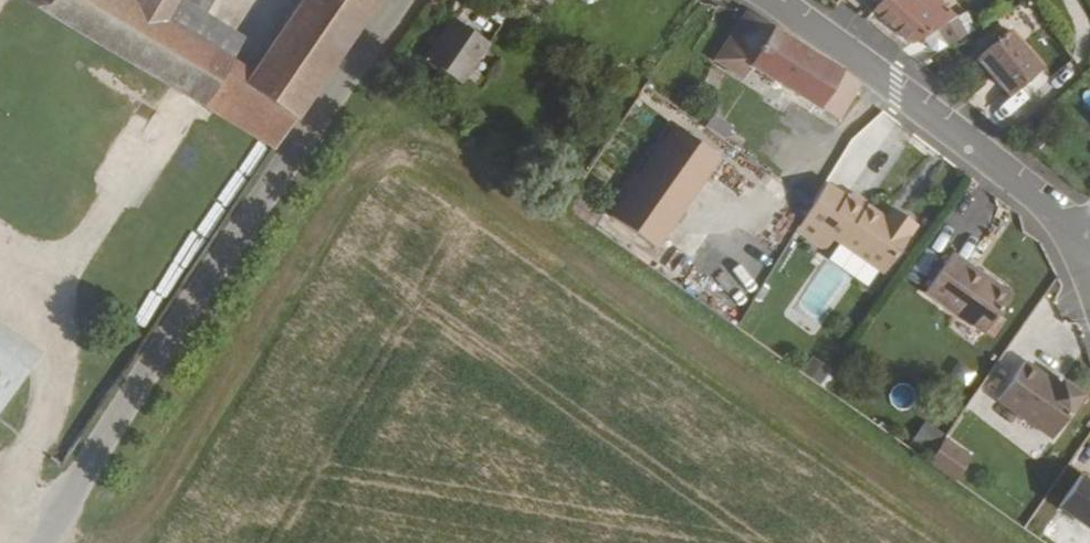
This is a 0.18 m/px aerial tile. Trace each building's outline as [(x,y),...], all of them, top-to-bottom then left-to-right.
[(249,85),(229,72),(242,52),(203,24),(213,6),(205,0),(57,0),(271,151),(374,0),(305,0),(249,85)] [(453,0),(419,48),(456,69),(475,41),(481,45),(499,17),(486,9),(480,18),(453,0)] [(869,6),(913,37),(948,21),(958,39),(976,31),(967,14),(945,0),(873,0),(869,6)] [(839,64),(744,9),(716,61),(737,74),(743,63),(835,119),(857,76),(839,64)] [(1050,54),(1013,23),(989,51),(1026,82),(1050,54)] [(448,81),(456,69),(419,48),(413,57),(448,81)] [(725,120),(705,106),(697,115),(718,130),(725,120)] [(634,172),(685,201),(719,154),(671,119),(634,172)] [(656,242),(685,201),(634,172),(609,208),(656,242)] [(813,195),(803,212),(820,224),(837,236),(884,269),(916,222),(891,205),(887,209),(850,183),(846,188),(826,174),(813,195)] [(837,236),(820,224),(813,234),(830,245),(837,236)] [(1002,305),(942,262),(915,300),(975,343),(1002,305)] [(822,383),(832,366),(812,354),(801,370),(822,383)] [(0,358),(0,396),(18,371),(0,358)] [(990,410),(1045,443),(1072,400),(1050,388),(1047,394),(1026,383),(1028,378),(1014,371),(990,410)] [(923,421),(912,445),(935,456),(946,432),(923,421)] [(947,436),(929,462),(958,482),(976,456),(947,436)] [(1060,504),(1089,525),(1089,474),(1084,469),(1060,504)]
